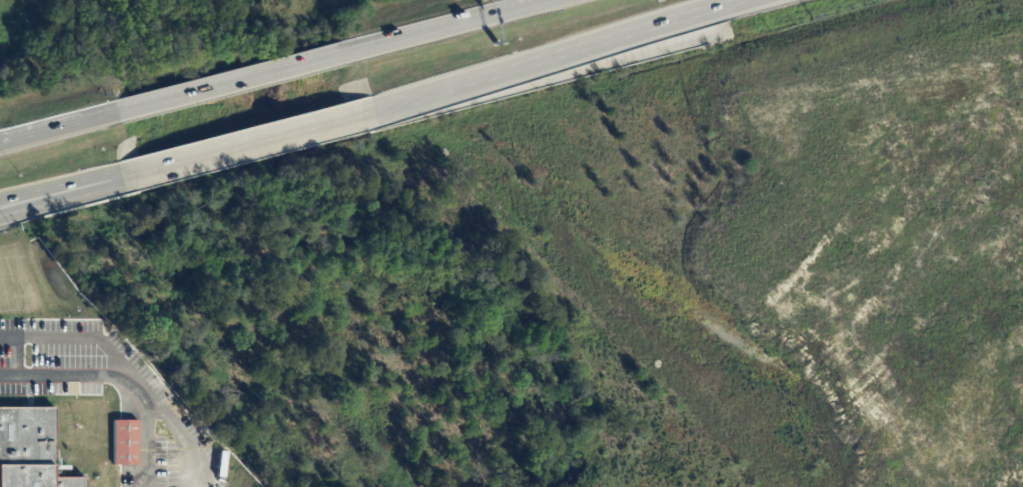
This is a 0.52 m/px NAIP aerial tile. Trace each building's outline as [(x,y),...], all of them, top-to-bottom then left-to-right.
[(92,484),(92,486),(0,486),(0,414),(61,414),(61,456),(63,456),(64,465),(67,465),(67,473),(77,473),(77,476),(61,476),(61,484),(89,484),(92,484)] [(129,465),(113,465),(113,420),(122,420),(137,419),(138,465),(129,465)]
